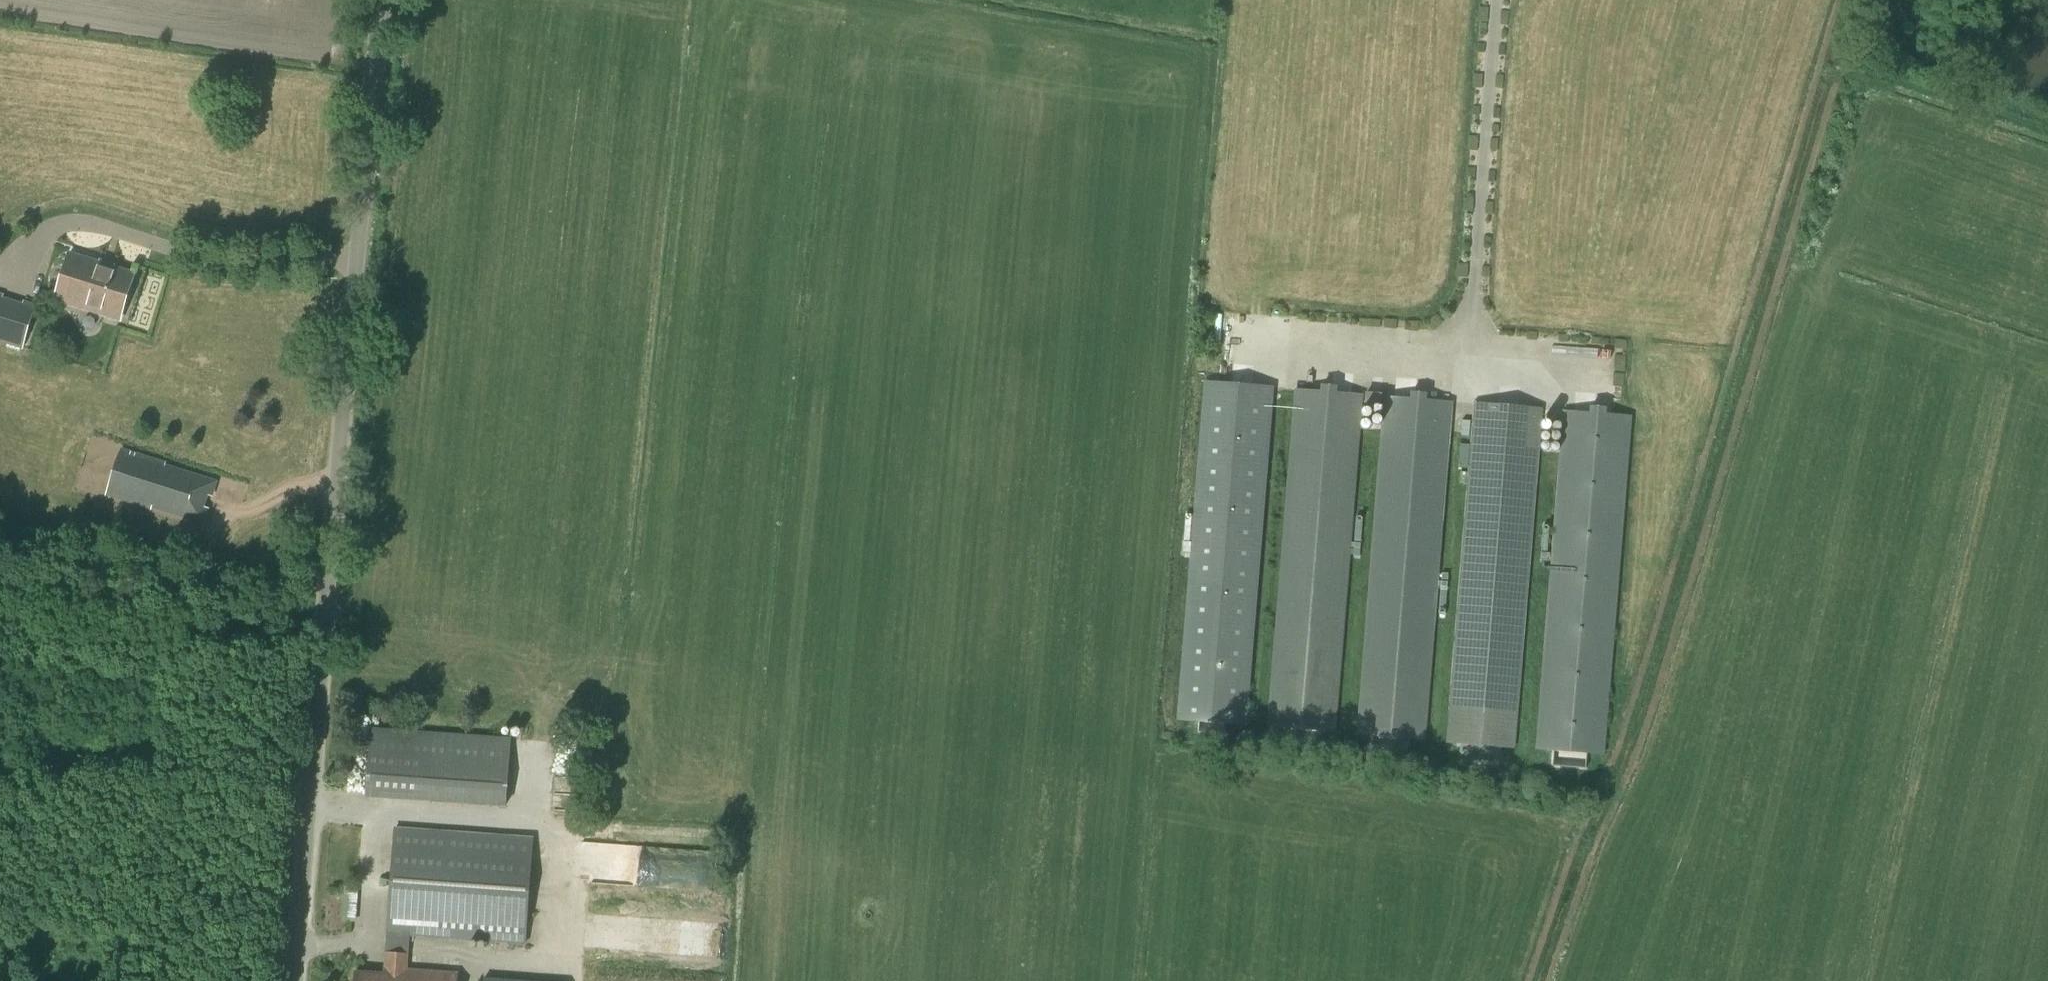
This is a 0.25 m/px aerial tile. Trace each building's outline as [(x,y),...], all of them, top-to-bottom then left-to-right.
[(120,321),(135,274),(69,254),(55,301),(120,321)] [(3,297),(3,294),(0,293),(0,343),(23,350),(37,304),(23,300),(22,303),(3,297)] [(1182,720),(1247,726),(1275,389),(1268,388),(1269,377),(1219,372),(1218,384),(1210,384),(1182,720)] [(1338,393),(1338,387),(1321,385),(1320,392),(1295,390),(1267,728),(1336,734),(1363,395),(1338,393)] [(1427,401),(1428,394),(1410,393),(1410,399),(1384,397),(1357,736),(1426,741),(1454,403),(1427,401)] [(1515,749),(1543,409),(1473,403),(1446,742),(1461,743),(1459,759),(1499,762),(1500,748),(1515,749)] [(1606,414),(1607,408),(1590,407),(1589,413),(1564,411),(1536,750),(1605,756),(1632,416),(1606,414)] [(164,467),(164,465),(122,452),(108,496),(151,509),(151,507),(203,523),(207,509),(204,508),(207,496),(211,497),(215,483),(164,467)] [(506,807),(511,739),(371,729),(367,793),(419,797),(419,801),(506,807)] [(534,839),(394,829),(385,954),(386,954),(384,974),(355,972),(354,980),(458,980),(458,974),(407,970),(408,956),(409,956),(410,937),(526,946),(534,839)] [(718,858),(611,849),(609,877),(715,886),(718,858)]
